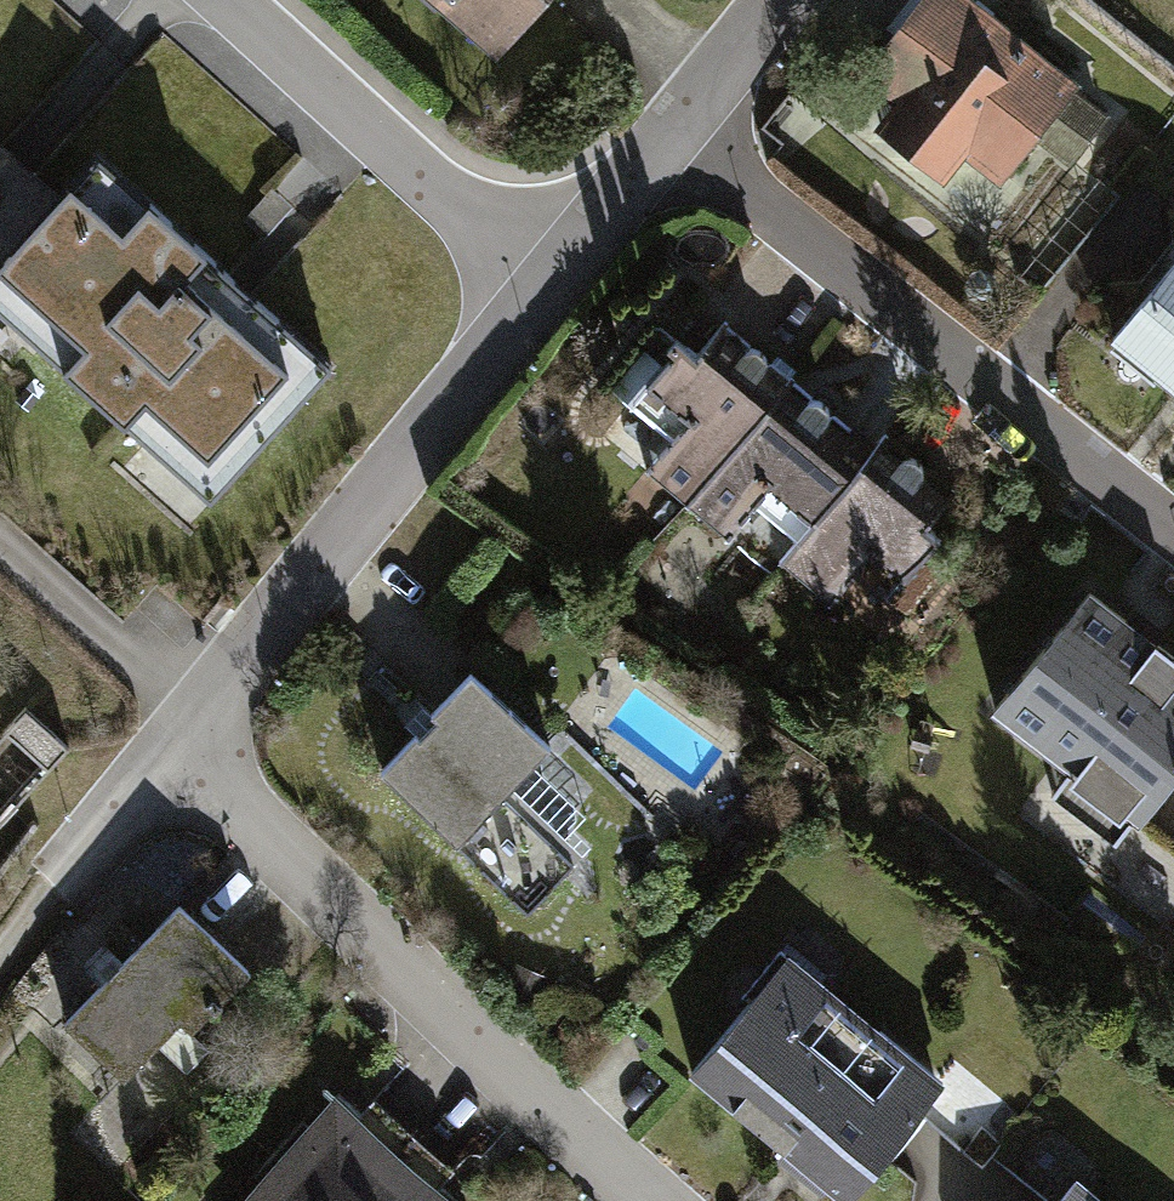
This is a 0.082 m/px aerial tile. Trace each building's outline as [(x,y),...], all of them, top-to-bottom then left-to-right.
[(495,43),(532,0),(446,0),(495,43)] [(974,0),(920,0),(854,85),(999,196),(1085,85),(974,0)] [(96,171),(0,281),(0,337),(207,518),(332,376),(96,171)] [(1104,362),(1173,411),(1173,263),(1104,362)] [(946,499),(714,339),(631,459),(863,619),(946,499)] [(1086,602),(998,719),(1139,825),(1173,778),(1173,668),(1086,602)] [(619,822),(470,682),(384,772),(533,913),(619,822)] [(76,740),(33,701),(0,738),(0,823),(1,825),(76,740)] [(231,968),(154,897),(47,1012),(125,1083),(231,968)] [(782,974),(696,1074),(843,1200),(850,1200),(933,1105),(782,974)] [(334,1110),(255,1200),(439,1200),(334,1110)]
